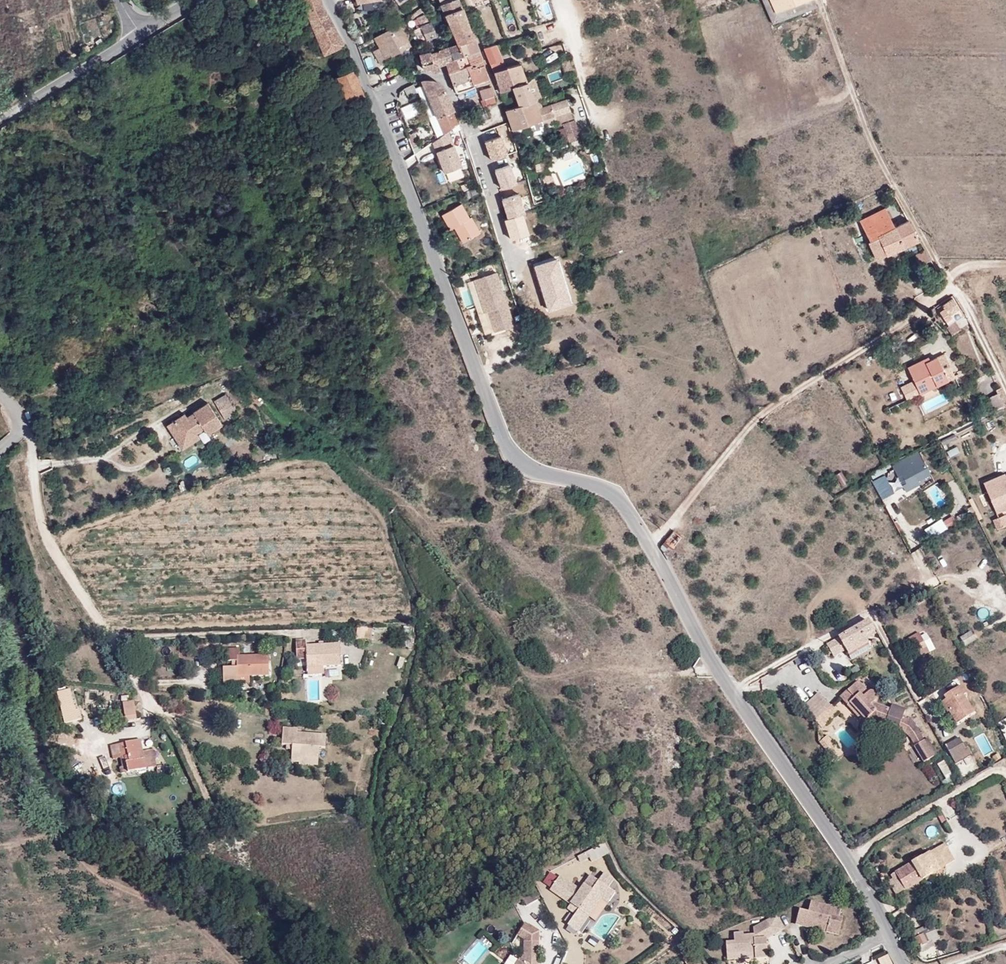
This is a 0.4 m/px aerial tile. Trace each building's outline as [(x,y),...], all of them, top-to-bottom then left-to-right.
[(324,53),(344,43),(322,5),(321,0),(302,0),(324,53)] [(356,1),(358,10),(382,6),(381,0),(355,0),(356,1)] [(458,0),(439,0),(458,44),(459,44),(473,38),(468,26),(464,13),(458,0)] [(817,7),(814,0),(762,0),(772,23),(817,7)] [(412,13),(422,41),(436,37),(426,8),(412,13)] [(408,41),(399,23),(373,38),(379,47),(373,51),(380,65),(387,61),(386,59),(400,51),(398,47),(408,41)] [(478,50),(473,38),(459,44),(463,55),(478,50)] [(430,51),(427,52),(418,54),(422,69),(430,68),(432,71),(434,71),(436,71),(438,70),(438,67),(438,65),(445,62),(463,55),(459,44),(458,44),(448,46),(430,53),(430,51)] [(484,48),(490,64),(502,61),(503,60),(496,44),(484,48)] [(483,64),(478,50),(463,55),(445,62),(449,73),(467,66),(467,68),(483,64)] [(561,61),(565,74),(572,72),(568,59),(561,61)] [(490,64),(493,71),(505,68),(502,61),(490,64)] [(488,79),(483,64),(467,68),(472,83),(473,83),(488,79)] [(513,87),(527,82),(520,64),(506,67),(513,87)] [(472,83),(467,68),(467,66),(449,73),(456,92),(474,86),(473,83),(472,83)] [(493,71),(500,92),(513,87),(506,67),(505,68),(493,71)] [(347,101),(363,94),(357,79),(353,70),(338,77),(347,101)] [(422,80),(423,85),(424,86),(429,98),(446,91),(444,88),(441,85),(436,81),(429,80),(422,80)] [(534,100),(527,82),(513,87),(519,105),(534,100)] [(403,89),(408,96),(416,92),(412,84),(403,89)] [(417,89),(420,97),(429,98),(424,86),(417,89)] [(494,96),(491,87),(479,90),(482,100),(484,99),(494,96)] [(452,128),(458,123),(446,91),(429,98),(437,119),(444,134),(447,131),(452,128)] [(486,105),(495,101),(494,96),(484,99),(486,105)] [(437,119),(429,98),(420,97),(430,122),(437,119)] [(506,109),(513,130),(542,120),(538,110),(534,100),(519,105),(506,109)] [(551,105),(554,115),(555,115),(570,110),(566,100),(551,105)] [(538,110),(542,120),(554,115),(551,105),(538,110)] [(574,122),(570,110),(555,115),(559,127),(564,125),(574,122)] [(470,125),(483,119),(479,112),(467,117),(470,125)] [(577,133),(574,122),(564,125),(568,136),(577,133)] [(458,123),(452,128),(453,131),(460,129),(458,123)] [(432,141),(444,172),(461,166),(447,131),(444,134),(432,141)] [(504,138),(485,142),(490,163),(508,159),(504,138)] [(492,165),(502,193),(519,187),(509,159),(492,165)] [(508,223),(527,218),(520,193),(502,198),(508,223)] [(469,218),(461,204),(441,215),(449,229),(453,227),(462,242),(480,232),(471,216),(469,218)] [(894,228),(886,208),(859,221),(870,242),(869,242),(876,259),(904,247),(894,228)] [(894,228),(904,247),(919,241),(909,220),(894,228)] [(931,261),(925,250),(914,256),(920,268),(931,261)] [(474,279),(485,312),(488,311),(495,331),(513,325),(496,272),(474,279)] [(934,278),(924,283),(927,290),(937,285),(934,278)] [(964,315),(953,298),(937,308),(949,325),(964,315)] [(914,380),(920,394),(956,377),(944,354),(930,361),(925,363),(923,360),(907,368),(914,380)] [(907,400),(920,394),(914,380),(900,386),(907,400)] [(1005,404),(1005,397),(1001,387),(995,389),(997,394),(988,398),(994,410),(1005,404)] [(226,419),(236,413),(226,395),(215,402),(226,419)] [(168,424),(177,438),(184,433),(188,439),(196,433),(204,428),(208,433),(222,424),(207,403),(186,416),(182,419),(180,416),(168,424)] [(184,433),(177,438),(183,448),(199,437),(196,433),(188,439),(184,433)] [(895,472),(922,458),(920,453),(892,466),(895,472)] [(931,474),(922,458),(895,472),(898,478),(901,475),(908,489),(919,483),(918,481),(931,474)] [(1005,476),(1004,473),(983,482),(993,506),(1005,501),(1005,476)] [(883,500),(896,493),(886,475),(873,482),(883,500)] [(1005,506),(1005,501),(993,506),(995,511),(1005,506)] [(1005,514),(993,519),(997,529),(1005,526),(1005,515),(1005,514)] [(673,530),(664,541),(673,548),(682,537),(673,530)] [(673,548),(664,541),(659,547),(669,562),(677,551),(673,548)] [(868,643),(866,640),(864,636),(874,630),(868,621),(827,645),(834,657),(846,650),(848,654),(868,643)] [(372,628),(357,626),(356,639),(371,641),(372,628)] [(409,646),(411,626),(405,627),(402,646),(409,646)] [(864,636),(866,640),(876,634),(874,630),(864,636)] [(971,632),(959,638),(964,647),(976,641),(971,632)] [(930,652),(921,637),(913,641),(921,657),(930,652)] [(324,644),(318,644),(306,645),(306,639),(296,640),(297,659),(307,658),(307,669),(308,669),(323,669),(323,666),(341,665),(340,643),(324,644)] [(237,667),(232,667),(224,667),(224,683),(239,682),(239,676),(250,676),(269,675),(268,654),(239,655),(239,648),(226,648),(226,661),(232,661),(236,661),(237,667)] [(868,693),(857,681),(839,697),(863,723),(867,719),(897,731),(905,709),(892,704),(890,709),(872,703),(876,699),(876,695),(875,693),(872,692),(869,691),(868,693)] [(965,693),(961,686),(943,697),(945,700),(940,704),(947,715),(950,713),(957,724),(974,712),(963,695),(965,693)] [(68,706),(72,705),(68,689),(59,692),(64,710),(62,711),(66,723),(82,718),(79,708),(73,710),(73,708),(69,710),(68,706)] [(815,721),(821,728),(838,713),(831,705),(830,706),(818,693),(803,706),(815,719),(815,721)] [(124,703),(126,721),(137,720),(135,702),(124,703)] [(293,745),(293,750),(291,761),(299,762),(299,760),(318,762),(319,747),(325,748),(327,735),(298,732),(298,728),(283,727),(282,744),(287,744),(293,745)] [(842,754),(826,735),(819,742),(835,761),(842,754)] [(969,756),(959,738),(945,746),(955,763),(969,756)] [(930,762),(939,756),(929,739),(919,745),(930,762)] [(147,767),(145,758),(142,758),(138,740),(111,746),(114,759),(125,756),(129,772),(147,767)] [(143,751),(145,758),(147,767),(156,765),(153,749),(143,751)] [(99,796),(106,790),(99,783),(93,789),(99,796)] [(112,797),(106,790),(99,796),(106,803),(112,797)] [(207,822),(202,823),(205,832),(210,830),(207,822)] [(590,856),(592,860),(610,851),(605,841),(587,851),(590,856)] [(944,843),(936,848),(947,865),(954,860),(944,843)] [(947,865),(936,848),(929,852),(939,870),(947,865)] [(580,861),(590,856),(587,851),(578,856),(580,861)] [(939,870),(929,852),(928,852),(890,875),(900,891),(904,888),(906,889),(939,870)] [(551,889),(571,904),(579,909),(576,914),(568,925),(578,932),(602,897),(609,902),(616,892),(609,887),(614,880),(604,873),(599,881),(591,875),(581,890),(560,876),(551,889)] [(533,887),(520,895),(526,906),(539,898),(533,887)] [(826,928),(825,932),(838,936),(843,918),(839,917),(841,909),(811,901),(808,911),(799,909),(796,924),(806,927),(807,923),(826,928)] [(579,909),(571,904),(568,908),(576,914),(579,909)] [(765,919),(773,933),(783,927),(775,913),(765,919)] [(754,938),(765,937),(773,933),(765,919),(753,926),(754,934),(754,938)] [(538,931),(525,922),(517,935),(524,940),(523,954),(520,959),(517,956),(512,963),(538,963),(538,931)] [(806,927),(825,932),(826,928),(807,923),(806,927)] [(935,945),(925,926),(912,932),(921,951),(935,945)] [(754,953),(755,958),(767,957),(765,937),(754,938),(754,934),(744,935),(744,931),(734,932),(734,941),(726,941),(727,955),(754,953)] [(687,963),(697,956),(693,951),(682,958),(687,963)]
